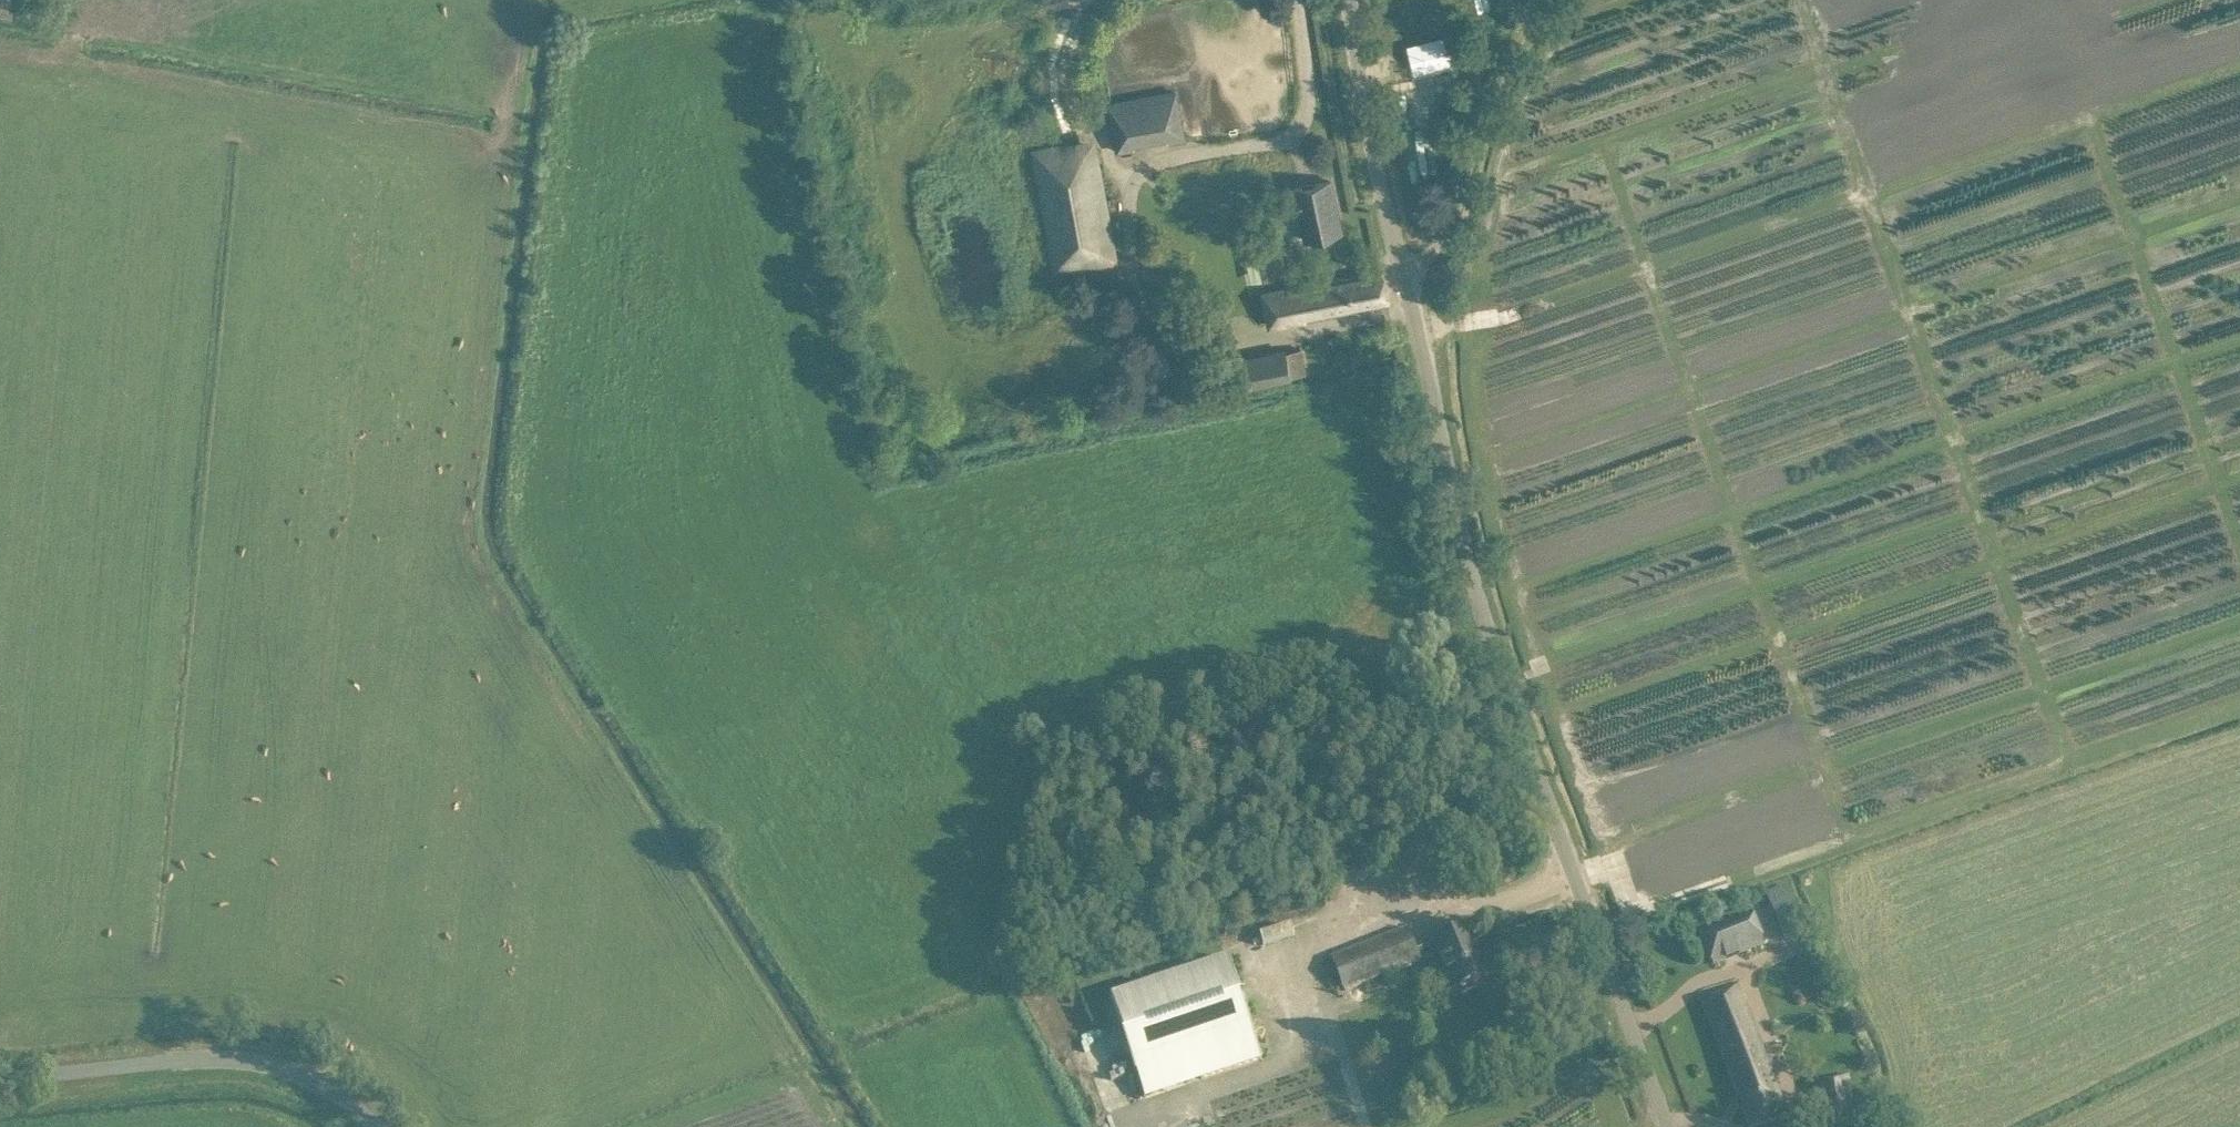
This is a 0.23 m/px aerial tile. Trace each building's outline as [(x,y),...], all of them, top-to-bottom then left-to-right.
[(1166,141),(1183,138),(1174,91),(1107,104),(1116,151),(1133,148),(1132,141),(1165,135),(1166,141)] [(1033,151),(1054,268),(1097,261),(1096,254),(1112,251),(1093,147),(1077,150),(1076,143),(1033,151)] [(1292,189),(1305,238),(1341,230),(1331,180),(1292,189)] [(1260,293),(1266,325),(1388,301),(1382,269),(1260,293)] [(1234,359),(1239,387),(1290,377),(1285,349),(1234,359)] [(1783,886),(1764,890),(1771,927),(1790,923),(1783,886)] [(1751,911),(1700,932),(1713,964),(1764,943),(1751,911)] [(1441,954),(1455,990),(1487,977),(1468,930),(1415,951),(1408,935),(1375,949),(1373,943),(1330,961),(1343,993),(1386,976),(1388,981),(1422,967),(1420,962),(1441,954)] [(1112,997),(1145,1098),(1262,1059),(1228,959),(1112,997)] [(1751,1126),(1753,1126),(1787,1114),(1738,983),(1702,997),(1751,1126)] [(1825,1126),(1854,1126),(1847,1079),(1819,1082),(1825,1126)]
